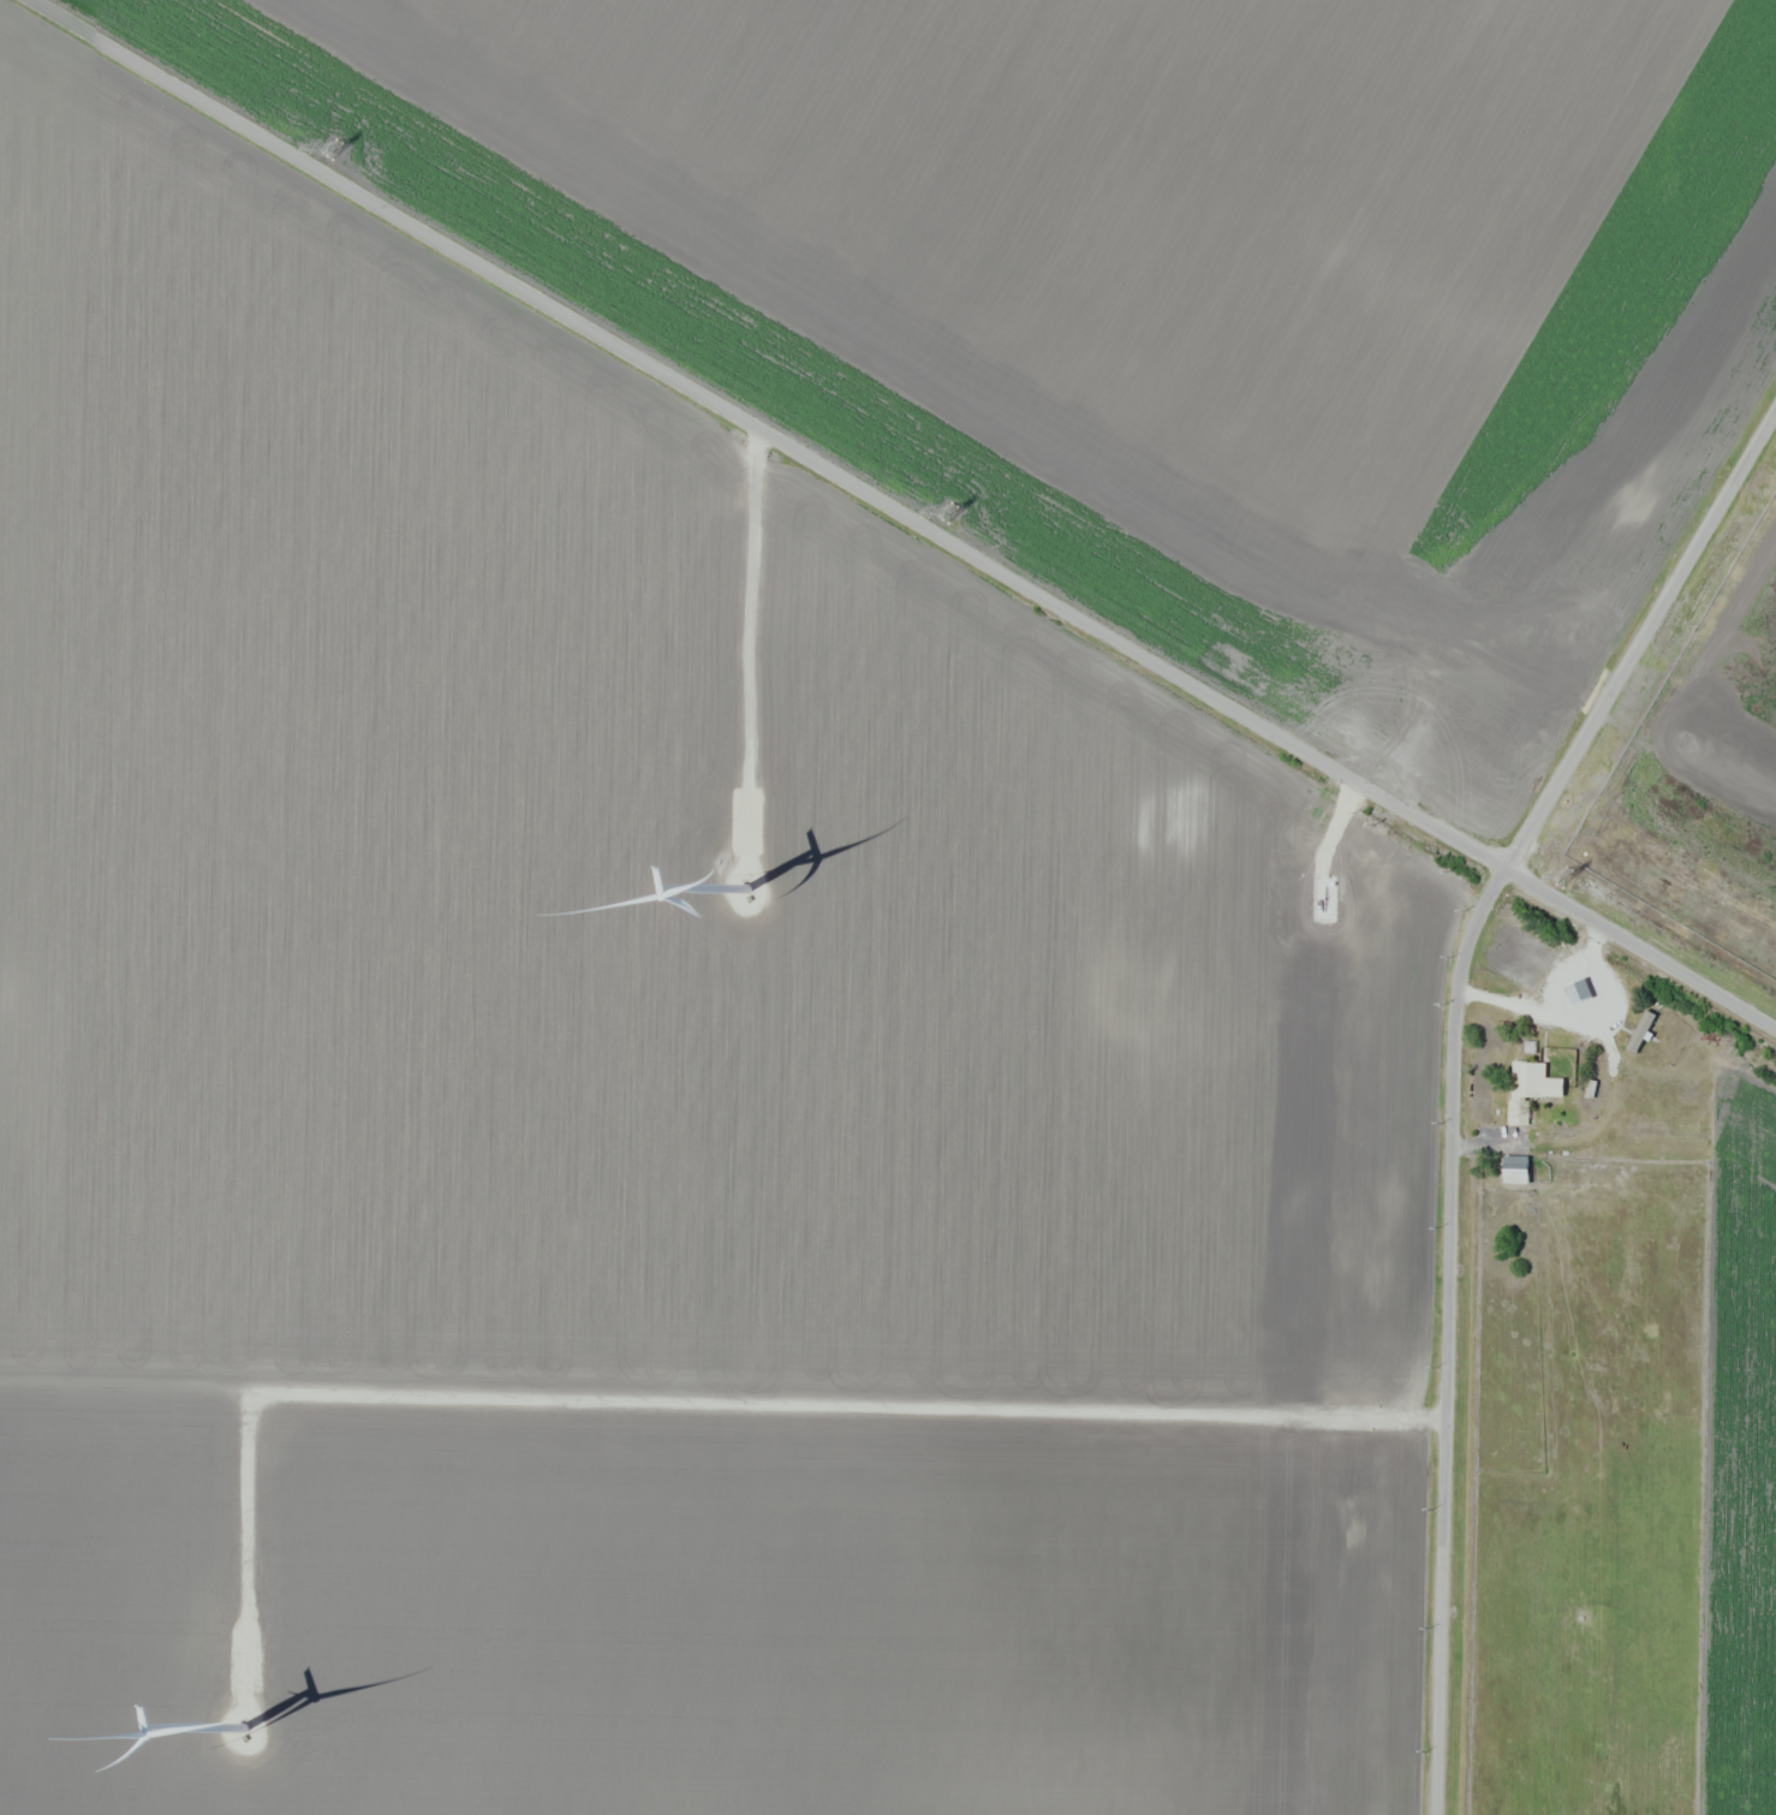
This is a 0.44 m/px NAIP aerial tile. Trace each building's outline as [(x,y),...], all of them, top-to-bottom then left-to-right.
[(1627,1049),(1637,1055),(1657,1017),(1646,1011),(1627,1049)] [(1515,1064),(1551,1064),(1551,1081),(1568,1081),(1568,1100),(1531,1100),(1530,1126),(1509,1126),(1510,1102),(1515,1102),(1515,1064)] [(1504,1183),(1528,1183),(1528,1156),(1504,1156),(1504,1183)] [(1644,1342),(1656,1342),(1656,1330),(1644,1330),(1644,1342)]
